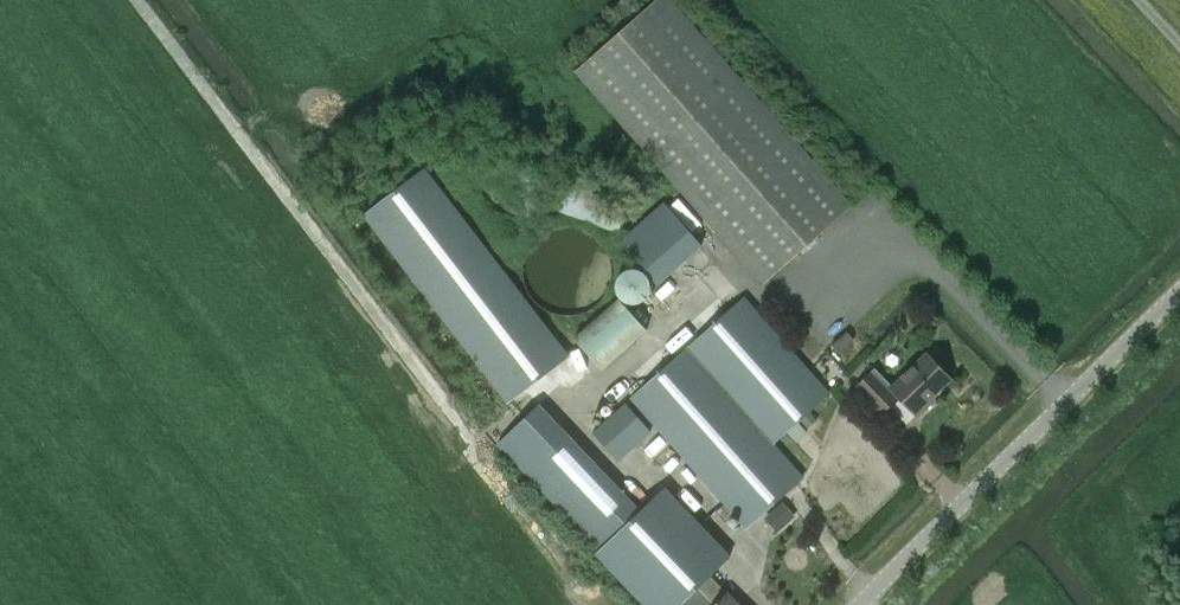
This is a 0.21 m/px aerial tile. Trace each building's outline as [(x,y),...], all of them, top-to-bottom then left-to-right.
[(575,71),(764,283),(853,205),(671,0),(655,0),(575,71)] [(451,203),(451,204),(451,205),(451,206),(451,207),(451,208),(451,209),(452,211),(452,212),(452,214),(453,215),(453,217),(453,218),(454,219),(455,221),(455,222),(456,224),(457,225),(457,226),(458,228),(459,229),(460,230),(461,231),(462,232),(463,234),(464,235),(465,236),(466,237),(467,238),(468,239),(470,240),(471,240),(472,241),(474,242),(475,243),(476,243),(478,244),(479,245),(480,245),(481,245),(482,246),(483,246),(485,246),(486,247),(487,247),(488,247),(489,247),(490,247),(491,247),(492,248),(493,248),(494,248),(495,248),(496,248),(497,248),(498,248),(499,248),(499,247),(500,247),(501,247),(502,247),(503,247),(504,247),(505,247),(505,246),(506,246),(507,246),(508,246),(509,245),(510,245),(511,245),(512,244),(513,244),(514,243),(515,243),(516,242),(517,242),(517,241),(518,241),(519,241),(519,240),(520,240),(521,239),(522,238),(523,238),(524,237),(525,236),(526,235),(526,234),(527,234),(527,233),(528,233),(528,232),(529,232),(529,231),(530,230),(531,229),(532,228),(532,227),(533,226),(533,225),(534,225),(534,224),(534,223),(535,223),(535,222),(535,221),(536,221),(536,220),(536,219),(536,218),(537,218),(537,217),(537,216),(537,215),(538,215),(538,214),(538,213),(538,212),(538,211),(538,210),(539,209),(539,208),(539,207),(539,206),(539,205),(539,204),(539,203),(539,202),(539,201),(539,200),(539,199),(539,198),(538,197),(538,196),(538,195),(538,194),(538,193),(537,192),(537,191),(537,190),(536,189),(536,188),(536,187),(535,186),(535,185),(534,184),(534,183),(533,182),(533,181),(532,180),(531,179),(530,178),(530,177),(529,175),(528,175),(528,174),(527,174),(527,173),(525,172),(524,171),(523,170),(522,169),(521,168),(520,167),(518,167),(518,166),(517,166),(516,165),(514,164),(513,164),(512,163),(511,163),(510,163),(509,162),(507,162),(507,161),(506,161),(505,161),(504,161),(503,161),(502,160),(501,160),(500,160),(499,160),(498,160),(497,160),(496,160),(495,160),(494,160),(493,160),(492,160),(491,160),(490,160),(489,160),(488,160),(487,161),(486,161),(485,161),(484,161),(483,161),(483,162),(482,162),(481,162),(480,162),(480,163),(479,163),(478,163),(478,164),(477,164),(476,164),(475,164),(475,165),(474,165),(473,166),(472,166),(472,167),(471,167),(470,168),(469,168),(468,169),(467,170),(466,171),(465,171),(465,172),(464,172),(464,173),(463,173),(463,174),(462,175),(461,176),(460,177),(459,178),(459,179),(458,180),(458,181),(457,181),(457,182),(457,183),(456,183),(456,184),(456,185),(455,185),(455,186),(455,187),(454,187),(454,188),(454,189),(453,190),(453,191),(453,192),(452,193),(452,194),(452,195),(452,196),(452,197),(452,198),(451,198),(451,199),(451,200),(451,201),(451,202),(451,203)] [(564,173),(553,208),(620,229),(630,194),(604,186),(564,173)] [(665,202),(621,240),(659,283),(702,245),(665,202)] [(604,274),(604,267),(604,261),(602,252),(599,247),(594,240),(588,234),(581,230),(574,227),(565,226),(557,226),(548,229),(541,232),(534,237),(529,244),(525,250),(523,259),(522,266),(523,275),(525,284),(529,290),(534,296),(540,301),(548,306),(561,308),(570,308),(578,306),(586,301),(592,297),(598,290),(601,283),(604,274)] [(616,283),(616,285),(616,286),(616,288),(617,290),(617,291),(618,293),(619,295),(620,296),(621,298),(623,300),(626,301),(627,302),(630,303),(633,303),(636,303),(639,303),(642,301),(645,299),(648,297),(650,294),(650,293),(651,291),(651,288),(652,287),(652,284),(651,283),(651,280),(650,278),(649,277),(647,274),(645,272),(642,270),(639,269),(637,268),(635,268),(632,268),(628,269),(625,270),(624,271),(622,272),(620,274),(619,276),(618,278),(617,279),(617,281),(616,283)] [(618,297),(574,337),(603,369),(647,329),(618,297)] [(690,347),(633,397),(748,527),(803,477),(773,444),(829,393),(745,298),(690,347)] [(875,369),(858,386),(883,412),(895,399),(899,395),(918,415),(931,403),(929,400),(951,378),(927,353),(892,386),(875,369)] [(626,402),(592,431),(618,460),(651,431),(626,402)] [(499,446),(602,548),(607,542),(670,604),(739,604),(727,593),(710,576),(726,560),(658,494),(645,506),(541,404),(499,446)]
